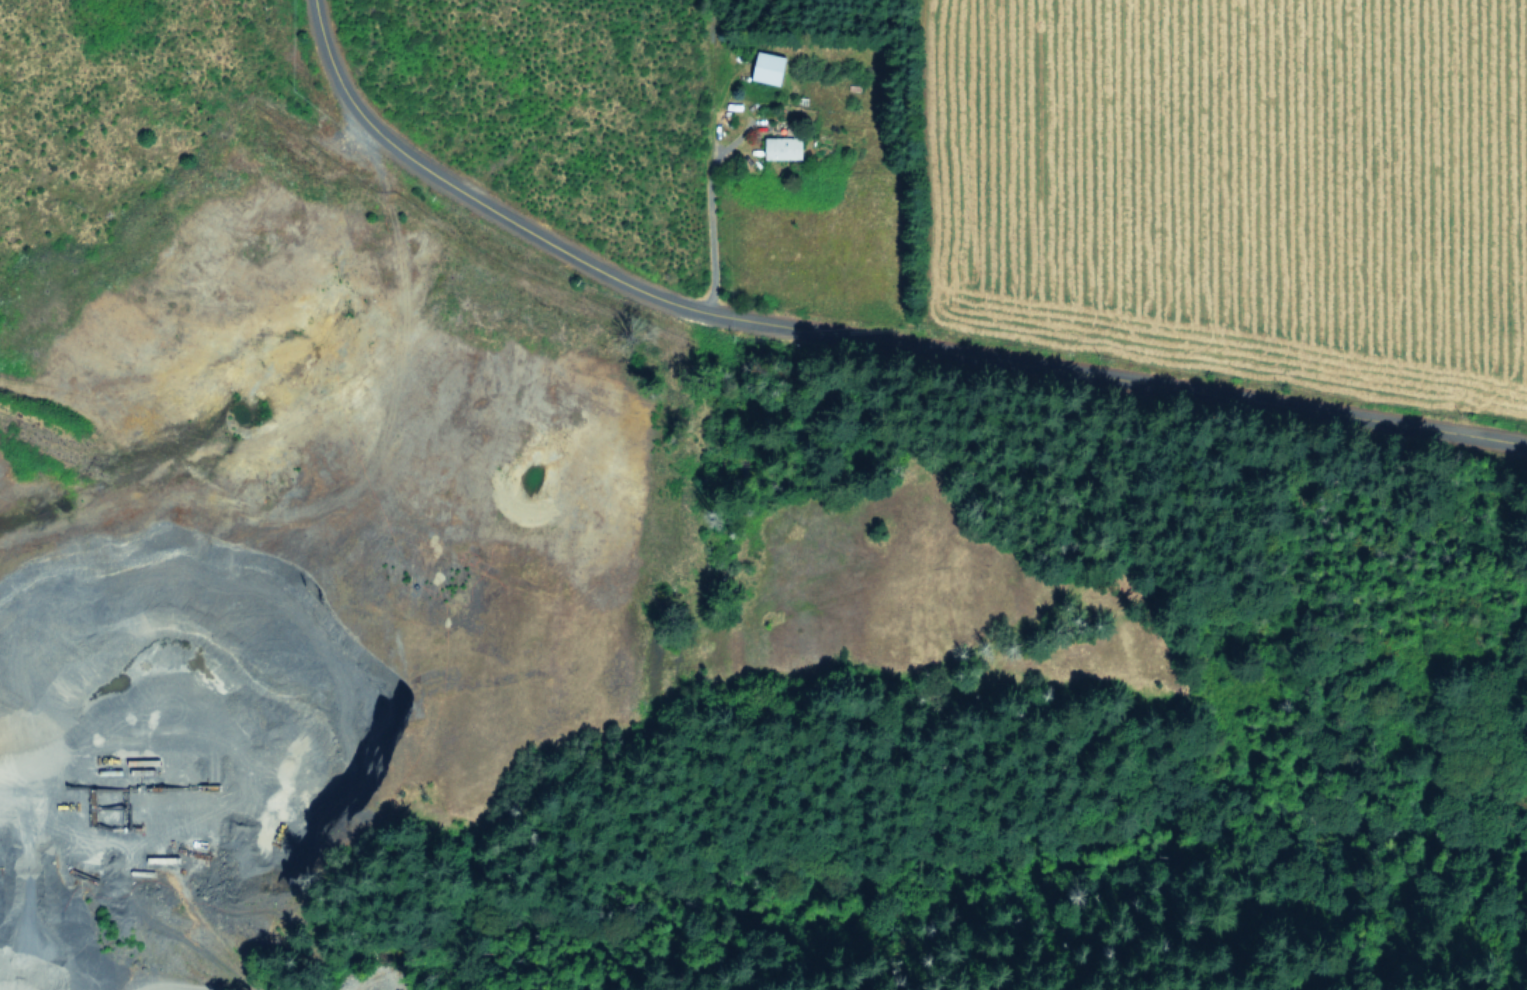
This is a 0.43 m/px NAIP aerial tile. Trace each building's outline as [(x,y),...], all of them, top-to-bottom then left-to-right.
[(783,84),(787,55),(758,52),(755,81),(783,84)] [(803,137),(766,138),(766,160),(804,160),(803,137)]
